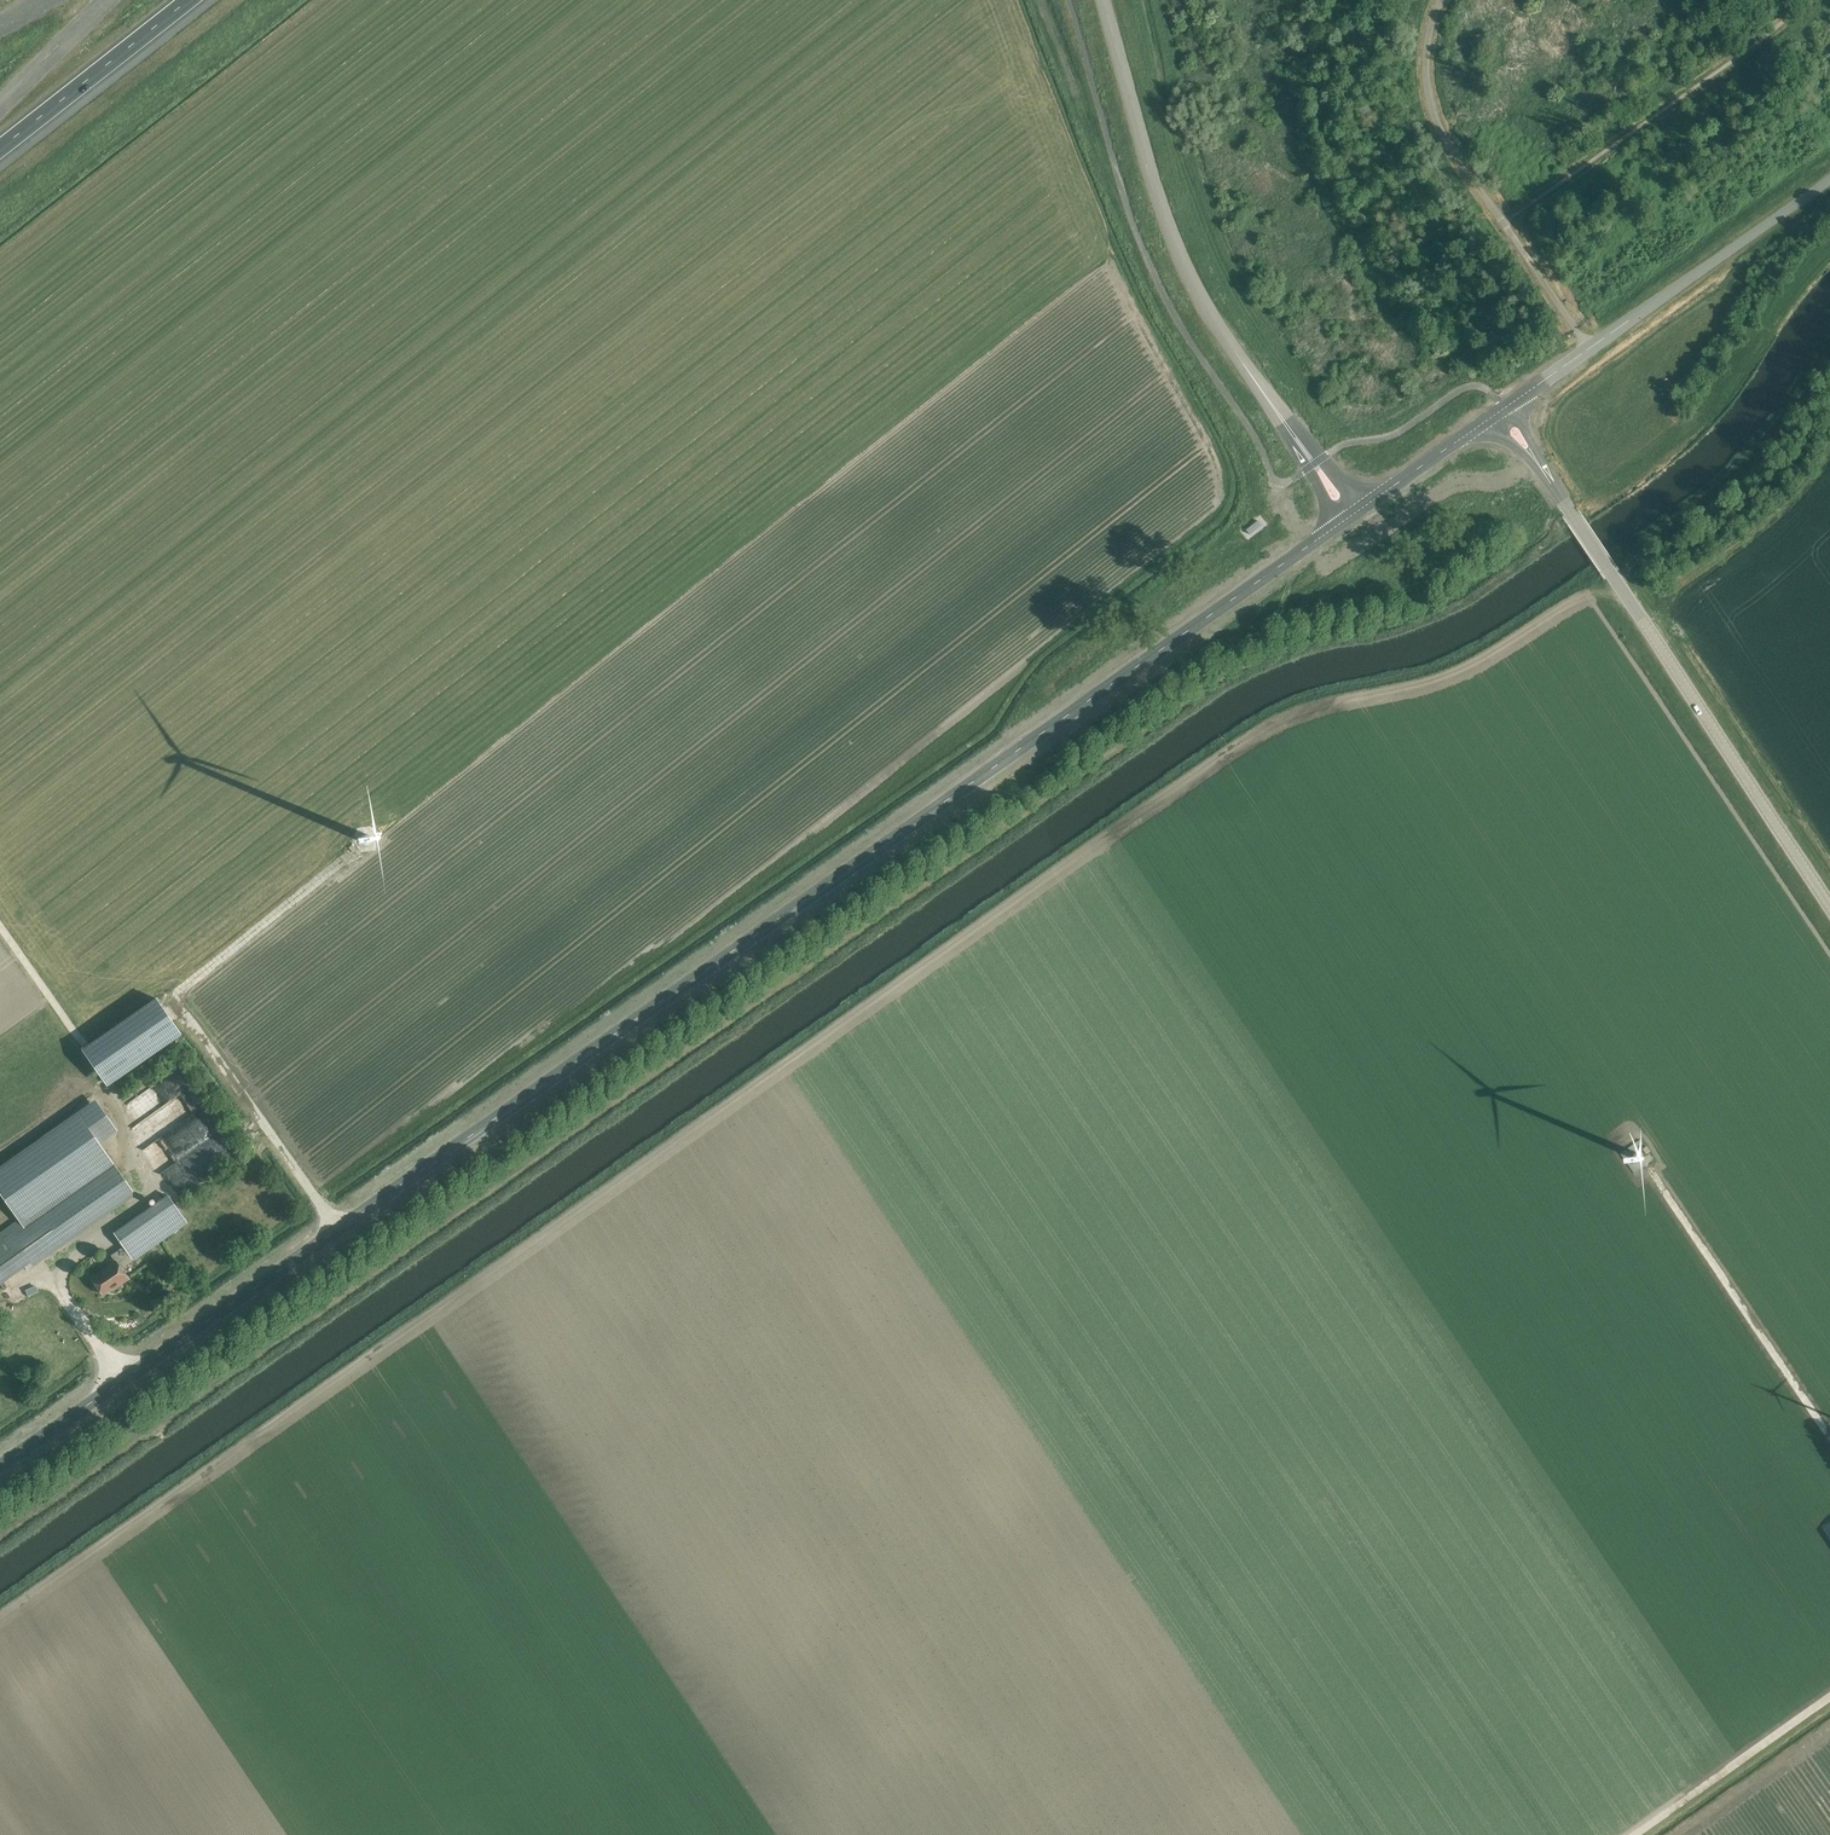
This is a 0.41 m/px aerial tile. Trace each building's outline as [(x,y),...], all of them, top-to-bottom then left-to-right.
[(1261,526),(1258,521),(1247,530),(1250,534),(1261,526)] [(109,1086),(118,1079),(183,1034),(182,1033),(177,1027),(164,1007),(158,998),(90,1046),(84,1050),(108,1084),(109,1086)] [(0,1233),(0,1284),(25,1267),(27,1270),(131,1197),(132,1189),(100,1144),(101,1136),(114,1127),(99,1105),(0,1175),(0,1193),(19,1220),(0,1233)] [(124,1247),(134,1260),(187,1223),(168,1195),(114,1233),(123,1247),(124,1247)] [(123,1247),(111,1256),(115,1262),(91,1278),(102,1295),(110,1289),(111,1291),(128,1279),(121,1269),(134,1260),(124,1247),(123,1247)]
